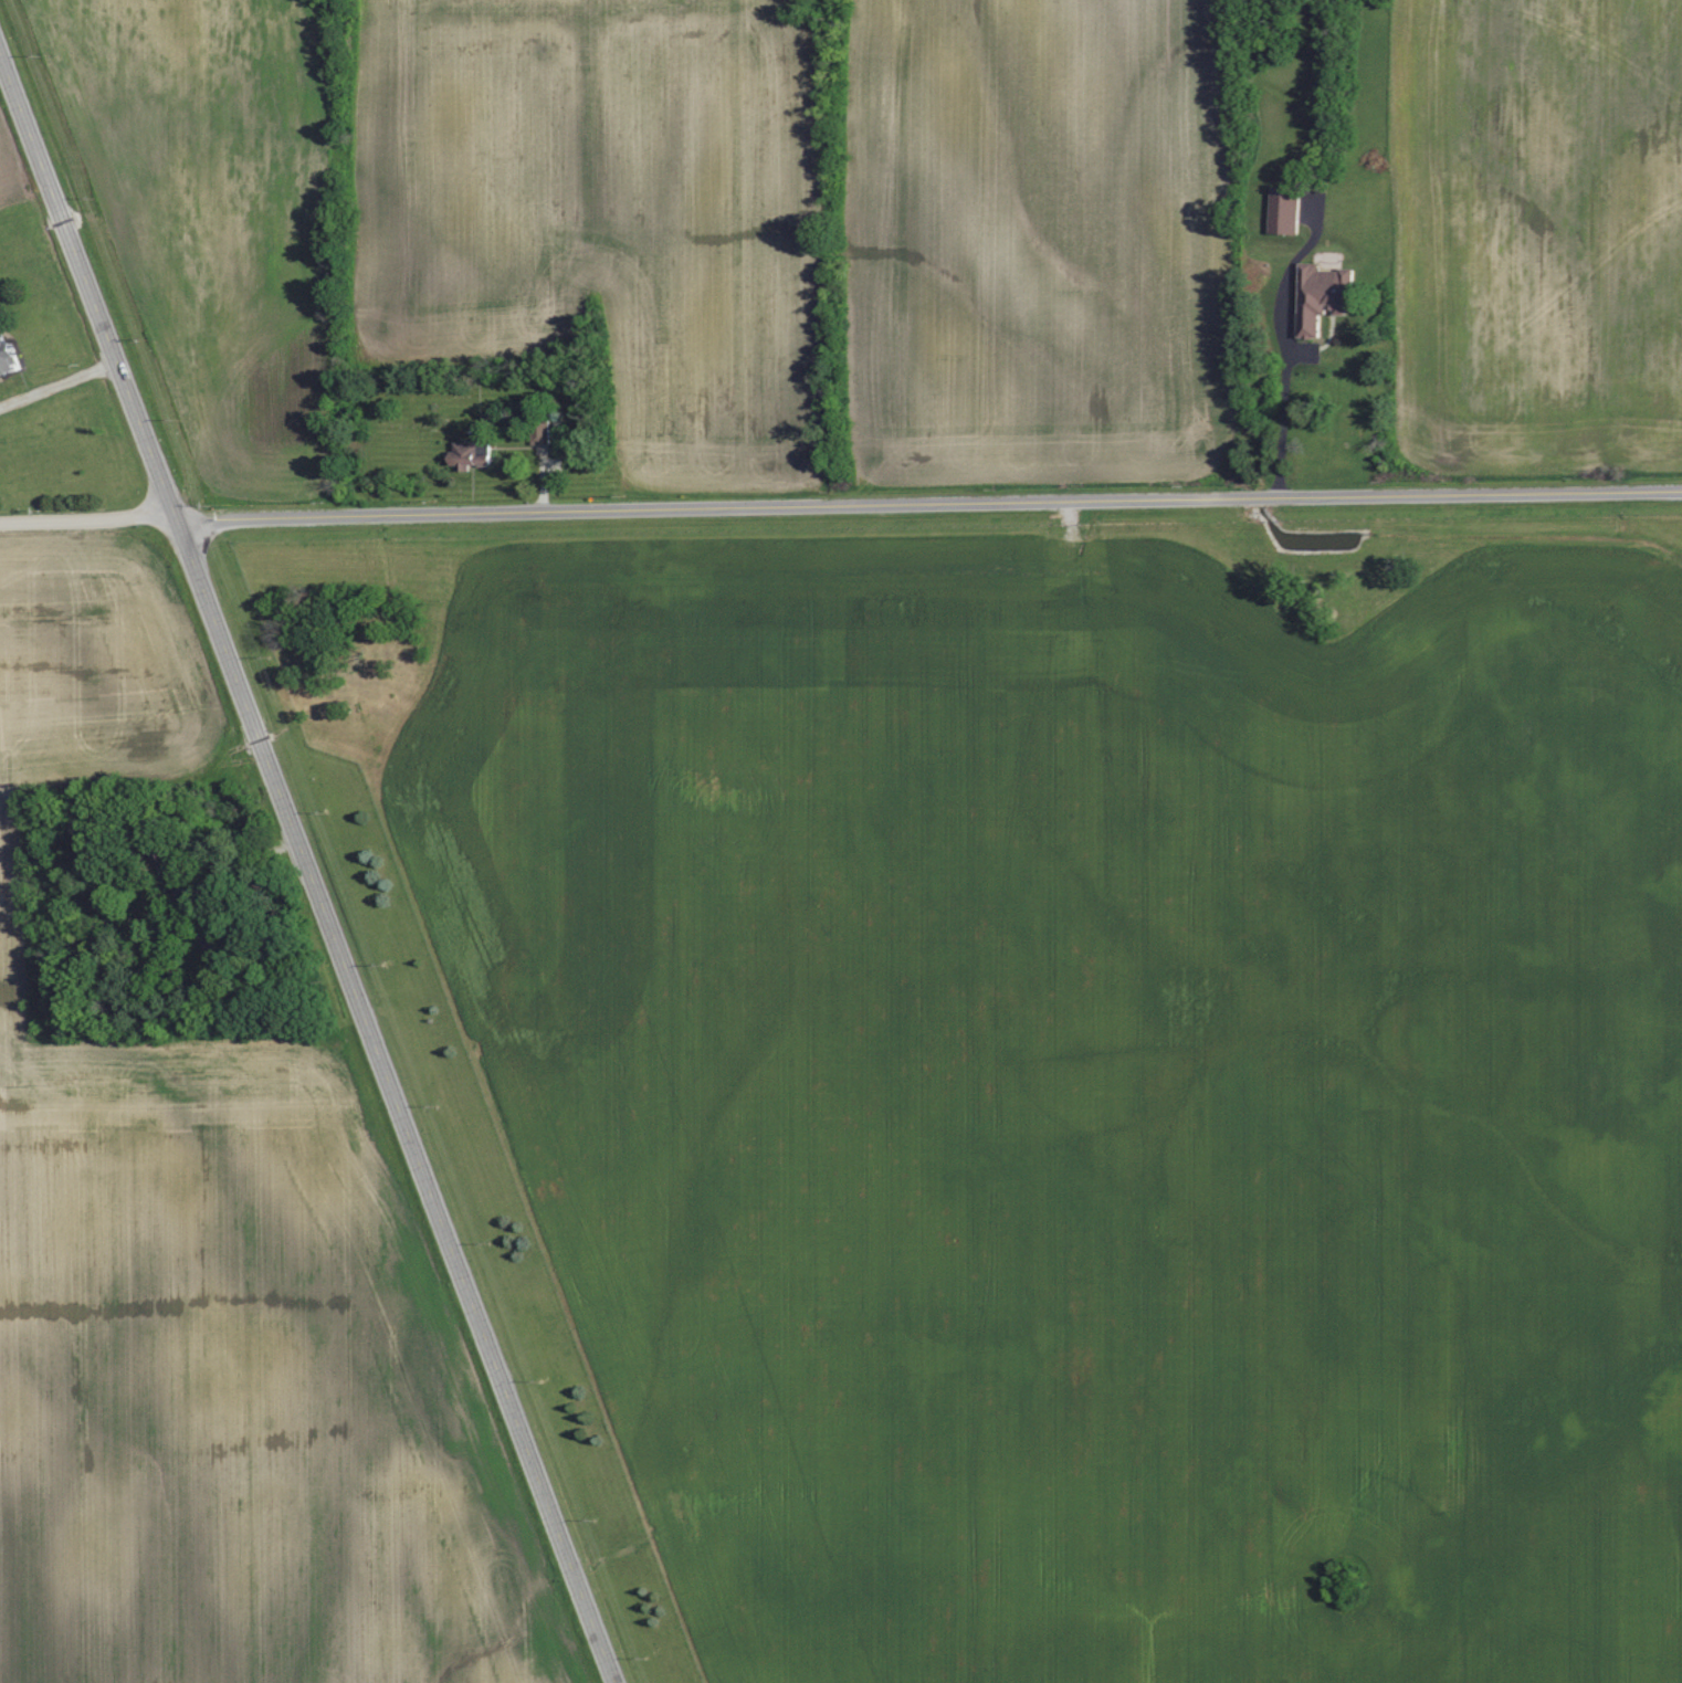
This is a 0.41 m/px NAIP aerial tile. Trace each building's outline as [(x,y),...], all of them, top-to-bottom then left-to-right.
[(1273,235),(1302,236),(1303,191),(1274,190),(1273,235)] [(1302,340),(1324,340),(1324,316),(1332,316),(1332,315),(1358,315),(1358,271),(1323,271),(1323,264),(1302,264),(1302,340)] [(21,372),(15,345),(9,346),(6,336),(0,337),(0,377),(21,372)] [(471,465),(492,466),(492,447),(482,447),(482,443),(456,442),(455,473),(471,473),(471,465)]
